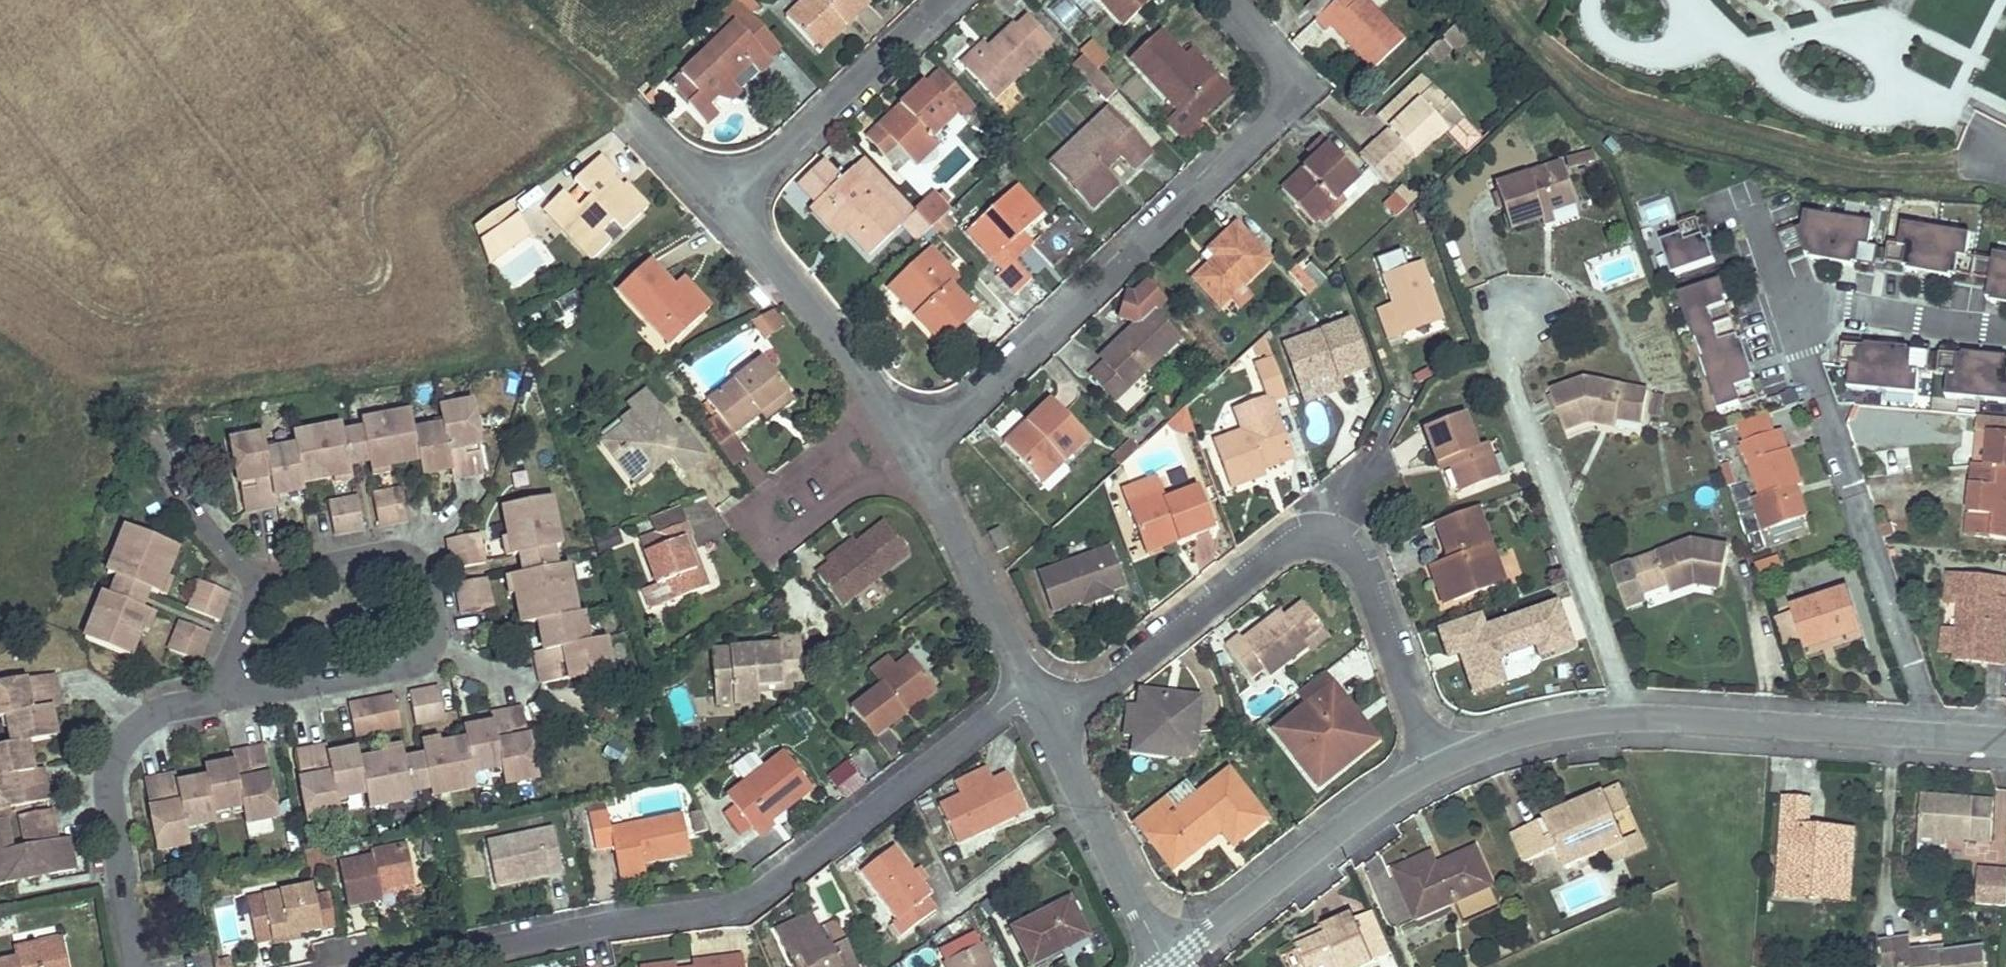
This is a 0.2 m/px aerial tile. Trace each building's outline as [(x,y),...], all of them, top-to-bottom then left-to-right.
[(707,26),(720,40),(682,74),(699,93),(688,104),(705,123),(717,112),(710,104),(718,98),(731,100),(741,90),(734,82),(753,64),(760,71),(772,61),(770,59),(750,37),(762,26),(750,14),(737,0),(734,0),(707,26)] [(751,0),(737,0),(750,14),(758,8),(751,0)] [(870,3),(867,0),(803,0),(786,16),(813,46),(840,20),(846,25),(870,3)] [(1124,29),(1156,0),(1102,0),(1124,29)] [(1378,11),(1367,0),(1358,0),(1356,2),(1354,0),(1337,0),(1315,20),(1325,31),(1330,26),(1372,70),(1404,39),(1378,11)] [(1014,79),(1055,41),(1029,13),(1016,26),(1013,22),(988,46),(984,41),(961,62),(994,98),(1014,79)] [(846,25),(840,20),(813,46),(818,51),(846,25)] [(782,48),(762,26),(750,37),(770,59),(782,48)] [(1438,62),(1466,43),(1457,30),(1429,48),(1438,62)] [(1211,81),(1187,55),(1185,57),(1163,31),(1132,60),(1174,104),(1179,110),(1180,110),(1169,121),(1187,140),(1202,127),(1198,123),(1198,122),(1184,107),(1211,82),(1211,81)] [(1198,123),(1233,90),(1195,48),(1187,55),(1211,81),(1211,82),(1184,107),(1198,122),(1198,123)] [(1089,79),(1099,69),(1085,54),(1075,64),(1089,79)] [(1118,89),(1099,69),(1089,79),(1107,98),(1118,89)] [(969,99),(944,73),(930,85),(948,105),(955,112),(969,99)] [(699,93),(682,74),(670,85),(688,104),(699,93)] [(1461,116),(1421,75),(1382,111),(1395,125),(1396,127),(1391,131),(1408,149),(1409,149),(1428,131),(1432,136),(1436,140),(1448,129),(1461,116)] [(934,136),(957,115),(955,112),(948,105),(930,85),(926,81),(899,106),(904,112),(885,131),(879,125),(867,137),(886,158),(900,145),(917,163),(940,142),(934,136)] [(1069,103),(1050,116),(1062,133),(1081,121),(1069,103)] [(1179,110),(1174,104),(1163,114),(1168,120),(1169,121),(1180,110),(1179,110)] [(1152,152),(1109,107),(1051,162),(1094,207),(1118,184),(1104,170),(1122,154),(1135,168),(1152,152)] [(1395,125),(1382,111),(1377,116),(1391,131),(1396,127),(1395,125)] [(1470,126),(1461,117),(1461,116),(1448,129),(1457,138),(1469,127),(1470,126)] [(1394,162),(1408,149),(1391,131),(1377,144),(1394,162)] [(1432,136),(1428,131),(1409,149),(1408,149),(1412,154),(1432,136)] [(1342,196),(1360,179),(1322,137),(1307,149),(1314,158),(1283,188),(1315,221),(1317,219),(1342,196)] [(956,144),(927,170),(941,186),(970,161),(956,144)] [(1394,162),(1377,144),(1362,158),(1388,185),(1403,172),(1394,162)] [(1594,161),(1591,151),(1568,158),(1571,168),(1592,162),(1594,161)] [(640,216),(608,181),(615,175),(599,158),(576,180),(591,196),(579,207),(563,191),(545,208),(593,260),(612,243),(604,233),(616,222),(624,230),(640,216)] [(1575,202),(1560,160),(1494,183),(1510,228),(1542,216),(1541,214),(1542,213),(1551,210),(1575,202)] [(904,222),(854,168),(820,200),(832,215),(838,209),(852,225),(847,229),(870,254),(904,222)] [(640,216),(650,207),(627,182),(624,185),(615,175),(608,181),(640,216)] [(1025,230),(1045,212),(1019,184),(969,231),(995,259),(1025,230)] [(1401,190),(1395,195),(1396,195),(1407,207),(1416,198),(1412,193),(1408,197),(1401,190)] [(949,211),(934,195),(916,210),(920,214),(932,227),(949,211)] [(1407,207),(1396,195),(1386,204),(1397,216),(1407,207)] [(1321,223),(1347,201),(1342,196),(1317,219),(1321,223)] [(847,229),(852,225),(838,209),(832,215),(820,200),(812,207),(838,236),(839,236),(847,229)] [(920,214),(916,210),(904,222),(907,226),(920,215),(920,214)] [(1554,219),(1551,210),(1542,213),(1541,214),(1542,216),(1545,223),(1554,219)] [(932,227),(920,214),(920,215),(907,226),(919,239),(932,227)] [(1811,258),(1811,260),(1832,264),(1840,219),(1806,214),(1803,230),(1780,238),(1789,264),(1808,257),(1811,258)] [(1661,244),(1673,277),(1716,262),(1708,241),(1706,242),(1705,239),(1712,236),(1706,218),(1680,227),(1683,236),(1661,244)] [(1856,273),(1875,276),(1879,250),(1870,248),(1874,224),(1840,219),(1832,264),(1853,268),(1854,265),(1858,266),(1856,273)] [(1245,284),(1271,259),(1238,223),(1211,248),(1219,256),(1210,264),(1196,277),(1222,306),(1245,284)] [(1886,273),(1904,276),(1905,268),(1909,269),(1908,272),(1929,275),(1937,230),(1903,225),(1899,248),(1890,246),(1886,273)] [(503,229),(477,227),(486,239),(503,229)] [(515,248),(503,229),(486,239),(495,254),(486,259),(489,265),(515,248)] [(1035,242),(1025,230),(995,259),(1005,270),(1015,261),(1035,242)] [(1954,285),(1971,287),(1976,260),(1967,259),(1971,236),(1937,230),(1929,275),(1950,279),(1951,276),(1955,277),(1954,285)] [(515,288),(555,261),(542,242),(502,269),(515,288)] [(1210,264),(1219,256),(1211,248),(1203,256),(1210,263),(1210,264)] [(976,311),(952,285),(959,279),(932,249),(896,282),(916,304),(920,300),(925,306),(916,314),(943,342),(976,311)] [(2005,306),(2005,256),(1994,254),(1993,263),(1976,260),(1971,287),(1989,290),(1987,300),(1992,301),(1991,303),(2005,306)] [(713,307),(684,277),(677,284),(666,273),(653,260),(652,258),(618,289),(672,346),(713,307)] [(1031,279),(1015,261),(1005,270),(998,277),(1014,295),(1031,279)] [(1439,314),(1421,262),(1384,276),(1393,303),(1401,327),(1402,327),(1439,314)] [(1318,288),(1296,266),(1289,273),(1309,296),(1318,288)] [(1679,296),(1693,337),(1741,320),(1734,302),(1727,305),(1726,301),(1728,300),(1722,281),(1679,296)] [(916,314),(925,306),(920,300),(916,304),(896,282),(891,287),(916,314)] [(1401,327),(1393,303),(1378,308),(1389,339),(1441,321),(1439,314),(1402,327),(1401,327)] [(764,341),(784,324),(770,307),(750,325),(764,341)] [(1115,398),(1179,339),(1151,309),(1126,332),(1129,336),(1104,359),(1106,362),(1092,374),(1115,398)] [(1368,366),(1351,319),(1286,343),(1302,387),(1330,376),(1328,370),(1337,367),(1339,373),(1340,376),(1341,376),(1368,366)] [(1693,337),(1706,376),(1749,361),(1743,342),(1740,343),(1739,339),(1746,337),(1741,320),(1693,337)] [(1287,395),(1274,358),(1266,336),(1256,345),(1259,354),(1264,352),(1267,361),(1257,364),(1267,397),(1269,402),(1287,395)] [(1851,367),(1848,390),(1883,393),(1887,347),(1866,346),(1866,348),(1862,348),(1862,340),(1844,339),(1841,366),(1851,367)] [(1887,347),(1883,393),(1918,396),(1920,372),(1929,373),(1931,346),(1913,345),(1912,352),(1908,352),(1908,349),(1887,347)] [(1948,375),(1946,398),(1980,401),(1984,356),(1963,354),(1963,357),(1959,357),(1960,349),(1941,347),(1939,374),(1948,375)] [(1980,401),(2005,403),(2005,358),(1984,356),(1980,401)] [(761,411),(787,390),(764,359),(708,400),(719,415),(734,435),(761,414),(759,412),(761,411)] [(1706,376),(1719,413),(1741,405),(1741,407),(1768,398),(1762,380),(1754,383),(1753,379),(1755,378),(1749,361),(1706,376)] [(1330,376),(1302,387),(1307,401),(1346,387),(1342,377),(1341,376),(1340,376),(1339,373),(1330,376)] [(1643,422),(1648,391),(1583,379),(1551,391),(1566,431),(1593,421),(1593,413),(1594,413),(1618,417),(1643,422)] [(1780,395),(1784,407),(1800,402),(1796,389),(1780,395)] [(767,420),(794,398),(787,390),(761,411),(759,412),(761,414),(767,420)] [(706,454),(684,425),(678,430),(648,392),(632,404),(637,411),(623,420),(625,423),(632,433),(620,443),(625,451),(616,458),(632,478),(648,466),(653,471),(668,460),(662,452),(669,447),(674,454),(686,469),(706,454)] [(1661,417),(1666,396),(1665,395),(1655,393),(1651,415),(1650,415),(1661,417)] [(1260,454),(1287,444),(1289,443),(1279,418),(1275,419),(1269,402),(1267,397),(1235,408),(1243,430),(1214,441),(1231,487),(1267,474),(1265,468),(1260,454)] [(1065,460),(1090,437),(1053,398),(1027,422),(1004,442),(1034,473),(1056,453),(1057,452),(1065,460)] [(485,474),(471,403),(439,408),(442,426),(414,431),(410,412),(361,422),(362,428),(368,460),(369,461),(370,469),(419,460),(422,477),(437,474),(436,473),(435,467),(449,465),(450,470),(452,480),(453,480),(485,474)] [(1195,432),(1186,407),(1167,424),(1173,431),(1186,434),(1195,432)] [(1500,477),(1488,443),(1476,447),(1464,413),(1425,428),(1438,463),(1448,459),(1449,459),(1452,466),(1461,491),(1500,477)] [(1617,425),(1618,417),(1594,413),(1593,413),(1593,421),(1617,425)] [(719,415),(704,426),(733,465),(749,454),(734,435),(719,415)] [(1969,516),(1992,518),(1990,540),(2005,542),(2005,420),(1976,417),(1975,433),(1989,435),(1986,469),(1973,468),(1969,516)] [(616,458),(625,451),(620,443),(632,433),(625,423),(603,440),(603,441),(616,458)] [(351,473),(350,465),(344,431),(343,426),(293,435),(295,446),(265,452),(263,435),(262,435),(232,440),(245,511),(275,505),(274,496),(273,490),(286,488),(286,494),(300,491),(304,491),(302,482),(351,473)] [(368,460),(362,428),(344,431),(350,465),(369,461),(368,460)] [(1789,451),(1782,430),(1775,432),(1776,434),(1781,452),(1789,451)] [(1801,485),(1789,451),(1781,452),(1776,434),(1775,432),(1742,444),(1742,446),(1746,455),(1761,497),(1755,499),(1766,531),(1808,517),(1800,494),(1792,497),(1789,489),(1801,485)] [(1121,466),(1141,448),(1131,438),(1112,456),(1121,466)] [(1265,468),(1295,457),(1289,443),(1287,444),(1260,454),(1265,468)] [(1065,460),(1057,452),(1056,453),(1034,473),(1035,474),(1041,480),(1042,481),(1064,461),(1065,460)] [(1452,466),(1449,459),(1448,459),(1438,463),(1440,469),(1440,470),(1451,466),(1452,466)] [(653,471),(648,466),(632,478),(636,484),(653,471)] [(1131,503),(1164,492),(1158,475),(1125,486),(1131,503)] [(1215,528),(1201,486),(1166,497),(1164,492),(1131,503),(1145,545),(1146,544),(1177,534),(1179,533),(1181,540),(1215,528)] [(410,519),(405,497),(404,488),(372,494),(378,526),(410,519)] [(365,527),(359,497),(328,503),(329,510),(333,533),(365,527)] [(560,547),(551,497),(503,507),(513,555),(518,554),(554,548),(560,547)] [(659,534),(689,524),(681,503),(652,515),(659,534)] [(1501,570),(1478,506),(1436,522),(1448,554),(1453,552),(1456,560),(1453,562),(1447,560),(1430,566),(1437,586),(1449,582),(1449,583),(1455,600),(1492,587),(1489,575),(1489,574),(1501,570)] [(1966,538),(1990,540),(1992,518),(1969,516),(1966,538)] [(840,605),(909,554),(886,523),(858,544),(829,565),(817,574),(840,605)] [(698,570),(687,540),(693,538),(694,538),(689,524),(659,534),(641,541),(656,585),(668,581),(674,600),(710,587),(703,568),(698,570)] [(1776,541),(1802,535),(1800,524),(1773,530),(1776,541)] [(159,594),(178,548),(125,526),(106,572),(118,577),(149,590),(159,594)] [(1007,548),(999,529),(987,535),(996,553),(1007,548)] [(1181,540),(1179,533),(1177,534),(1146,544),(1145,545),(1147,550),(1147,552),(1181,540)] [(485,564),(480,535),(453,539),(448,540),(453,569),(485,564)] [(858,544),(853,539),(826,560),(829,565),(858,544)] [(1722,589),(1729,548),(1691,542),(1614,568),(1625,601),(1644,594),(1670,585),(1692,577),(1695,585),(1722,589)] [(1125,586),(1112,547),(1041,570),(1054,611),(1085,600),(1094,597),(1096,603),(1113,597),(1111,590),(1125,586)] [(558,568),(554,548),(518,554),(521,575),(558,568)] [(1783,566),(1780,557),(1779,558),(1756,566),(1759,574),(1783,566)] [(589,641),(583,613),(578,615),(569,566),(558,568),(521,575),(513,576),(522,624),(539,621),(545,651),(535,652),(540,684),(542,683),(612,671),(605,639),(589,641)] [(1506,582),(1501,570),(1489,574),(1489,575),(1492,587),(1506,582)] [(1995,603),(1997,579),(1949,574),(1946,602),(1961,604),(1956,660),(1989,663),(1990,656),(2005,657),(2005,604),(1995,603)] [(149,590),(118,577),(118,578),(115,585),(111,595),(110,596),(142,609),(149,591),(149,590)] [(1695,585),(1692,577),(1670,585),(1672,593),(1673,593),(1695,585)] [(493,608),(488,579),(456,584),(462,614),(487,609),(493,608)] [(218,622),(230,593),(229,593),(201,581),(189,609),(217,622),(218,622)] [(1455,600),(1449,583),(1449,582),(1437,586),(1443,604),(1455,600)] [(1861,630),(1848,590),(1794,608),(1796,614),(1804,640),(1807,648),(1833,640),(1861,630)] [(130,658),(149,613),(142,609),(110,596),(104,593),(83,638),(130,658)] [(1647,602),(1644,594),(1625,601),(1627,609),(1647,602)] [(1096,603),(1094,597),(1085,600),(1087,606),(1096,603)] [(1535,658),(1572,648),(1560,600),(1485,619),(1483,613),(1436,625),(1445,660),(1459,657),(1469,695),(1505,685),(1498,658),(1533,649),(1535,658)] [(1321,625),(1303,601),(1285,615),(1272,625),(1271,625),(1268,621),(1244,640),(1239,633),(1226,643),(1252,678),(1266,668),(1270,674),(1282,664),(1307,645),(1310,650),(1329,636),(1321,625)] [(1285,615),(1281,611),(1268,621),(1271,625),(1272,625),(1285,615)] [(1804,640),(1796,614),(1795,614),(1778,620),(1787,646),(1804,640)] [(198,662),(210,634),(181,621),(168,650),(170,650),(198,662)] [(1865,639),(1861,630),(1833,640),(1835,649),(1865,639)] [(805,681),(801,634),(779,635),(780,647),(713,650),(715,696),(733,695),(734,704),(759,702),(758,693),(757,684),(792,682),(805,681)] [(903,709),(933,686),(935,685),(912,656),(878,681),(882,685),(852,708),(876,740),(907,716),(907,715),(903,710),(903,709)] [(1990,656),(1989,663),(2005,665),(2005,657),(1990,656)] [(1364,748),(1333,708),(1345,700),(1346,699),(1324,671),(1266,716),(1318,784),(1364,748)] [(22,757),(30,755),(27,743),(57,737),(54,723),(47,724),(44,709),(52,708),(60,706),(54,675),(0,685),(0,718),(8,717),(12,744),(0,747),(0,810),(10,808),(49,800),(43,769),(34,770),(26,772),(22,757)] [(793,690),(792,682),(757,684),(758,693),(793,690)] [(939,691),(935,685),(933,686),(903,709),(903,710),(907,715),(907,716),(940,691),(939,691)] [(446,721),(439,688),(409,694),(415,726),(446,721)] [(1193,755),(1200,698),(1146,691),(1144,707),(1141,735),(1139,749),(1193,755)] [(734,704),(733,695),(715,696),(715,705),(734,704)] [(401,728),(395,697),(349,705),(353,729),(374,725),(375,733),(401,728)] [(1364,748),(1377,739),(1346,699),(1345,700),(1333,708),(1364,748)] [(1141,735),(1144,707),(1129,705),(1129,706),(1125,733),(1126,733),(1140,735),(1141,735)] [(537,780),(524,710),(523,708),(490,714),(493,724),(494,730),(479,732),(478,726),(464,729),(466,742),(423,751),(424,757),(430,788),(431,797),(475,790),(472,775),(502,769),(505,786),(507,786),(537,780)] [(375,733),(374,725),(353,729),(354,737),(375,733)] [(411,791),(405,760),(403,753),(361,762),(358,749),(343,752),(344,758),(329,760),(328,755),(327,747),(296,752),(310,822),(341,816),(338,801),(367,795),(369,808),(370,808),(412,801),(411,791)] [(278,818),(265,750),(234,755),(235,763),(236,768),(222,771),(221,766),(206,768),(208,779),(192,782),(193,788),(178,791),(176,785),(175,776),(145,781),(158,852),(191,845),(187,829),(216,823),(214,813),(244,807),(247,824),(278,818)] [(739,850),(816,793),(786,751),(710,808),(739,850)] [(430,788),(424,757),(423,757),(406,760),(405,760),(411,791),(421,789),(430,788)] [(835,778),(846,796),(861,786),(850,769),(835,778)] [(1266,817),(1230,769),(1197,795),(1186,779),(1135,819),(1171,866),(1214,833),(1208,826),(1215,821),(1221,828),(1232,843),(1266,817)] [(991,783),(985,770),(961,781),(962,782),(966,794),(968,793),(991,783)] [(956,845),(1027,812),(1009,774),(991,783),(968,793),(966,794),(939,807),(956,845)] [(1631,813),(1621,789),(1606,796),(1615,818),(1616,819),(1631,813)] [(1991,842),(1994,801),(1922,795),(1920,837),(1921,837),(1948,839),(1991,842)] [(1615,818),(1606,796),(1513,836),(1524,863),(1557,849),(1564,868),(1605,851),(1625,842),(1616,819),(1615,818)] [(1852,884),(1856,829),(1817,826),(1816,836),(1808,835),(1809,825),(1811,801),(1786,799),(1782,857),(1788,857),(1786,896),(1817,899),(1817,898),(1818,881),(1851,884),(1852,884)] [(10,809),(10,808),(0,810),(0,820),(7,819),(10,818),(12,818),(10,809)] [(54,826),(51,810),(23,816),(26,832),(54,826)] [(690,854),(683,815),(611,828),(609,813),(590,815),(596,850),(614,847),(619,880),(647,875),(645,862),(690,854)] [(20,847),(12,848),(7,819),(0,820),(0,886),(27,881),(20,847)] [(75,872),(69,838),(57,840),(54,826),(26,832),(28,846),(20,847),(27,881),(75,872)] [(564,872),(556,830),(489,842),(498,885),(564,872)] [(1646,850),(1640,835),(1625,842),(1605,851),(1611,864),(1646,850)] [(1946,858),(1948,839),(1921,837),(1920,837),(1918,856),(1920,856),(1945,858),(1946,858)] [(1976,843),(1976,907),(2005,907),(2005,843),(1976,843)] [(415,883),(408,845),(369,852),(370,858),(340,864),(347,906),(382,900),(380,890),(415,883)] [(931,894),(923,883),(915,872),(914,871),(895,846),(860,872),(896,921),(892,924),(901,936),(936,910),(927,897),(931,894)] [(1492,889),(1478,852),(1443,866),(1446,872),(1439,875),(1436,869),(1431,857),(1394,873),(1415,922),(1455,905),(1492,889)] [(1786,896),(1788,857),(1782,857),(1779,895),(1779,896),(1786,896)] [(929,878),(921,867),(914,871),(915,872),(923,883),(929,878)] [(1850,900),(1852,884),(1851,884),(1818,881),(1817,898),(1817,899),(1850,901),(1850,900)] [(310,932),(305,901),(304,900),(316,898),(314,886),(264,895),(266,911),(250,913),(255,941),(310,932)] [(266,911),(264,895),(247,899),(250,913),(266,911)] [(323,929),(316,898),(304,900),(305,901),(310,932),(323,929)] [(1089,935),(1072,899),(1013,927),(1030,963),(1062,948),(1089,935)] [(1383,930),(1374,911),(1356,919),(1365,938),(1383,930)] [(847,941),(833,947),(830,942),(827,943),(813,912),(776,929),(790,960),(799,957),(803,966),(859,966),(847,941)] [(1356,919),(1355,916),(1325,929),(1329,937),(1298,951),(1305,966),(1370,966),(1376,964),(1365,938),(1356,919)] [(1329,937),(1325,929),(1295,941),(1298,950),(1298,951),(1329,937)] [(1095,946),(1089,935),(1062,948),(1062,949),(1067,960),(1094,947),(1095,946)] [(1987,951),(1948,954),(1936,955),(1935,949),(1916,951),(1915,939),(1887,942),(1889,966),(1988,966),(1987,951)] [(62,940),(15,949),(17,959),(0,963),(0,966),(67,966),(62,940)] [(984,944),(963,953),(958,942),(940,950),(945,962),(947,966),(995,966),(984,944)] [(743,956),(693,962),(693,966),(714,966),(744,963),(743,956)]
